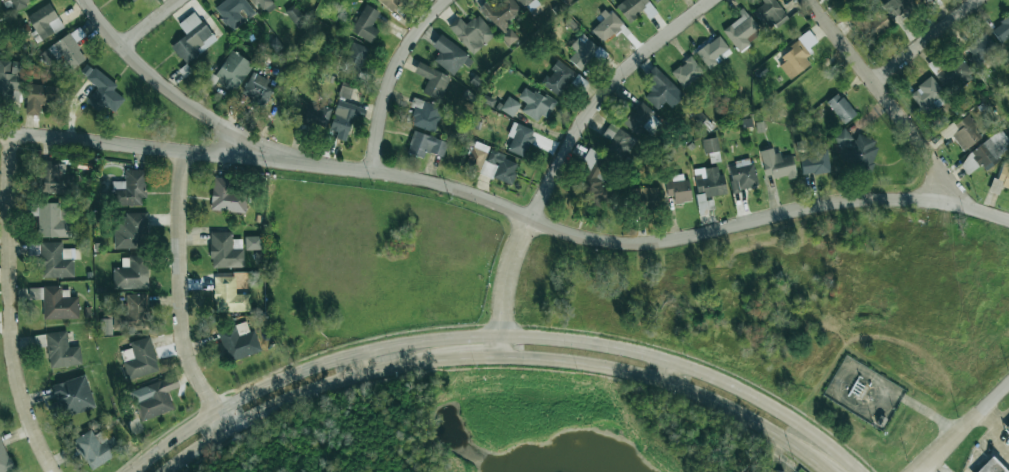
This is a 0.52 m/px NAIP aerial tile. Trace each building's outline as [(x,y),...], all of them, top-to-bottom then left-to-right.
[(13,9),(37,0),(10,0),(13,9)] [(245,0),(225,0),(214,9),(232,31),(255,12),(245,0)] [(262,14),(274,6),(272,2),(275,0),(253,0),(262,14)] [(401,0),(379,0),(390,11),(401,0)] [(513,0),(497,0),(489,6),(486,2),(479,7),(503,36),(501,37),(508,46),(518,38),(506,24),(522,11),(513,0)] [(528,12),(539,4),(536,0),(519,0),(528,12)] [(651,4),(648,0),(624,0),(616,6),(628,23),(636,18),(634,16),(651,4)] [(762,26),(770,21),(774,28),(787,20),(776,0),(765,0),(752,8),(762,26)] [(914,5),(910,0),(888,0),(881,4),(893,20),(914,5)] [(64,27),(49,2),(26,16),(41,41),(64,27)] [(379,12),(365,4),(350,32),(371,43),(378,30),(372,26),(379,12)] [(286,12),(292,21),(301,16),(295,6),(286,12)] [(891,24),(877,9),(868,18),(862,11),(851,22),(871,43),(891,24)] [(604,18),(590,30),(603,44),(623,25),(610,10),(603,16),(604,18)] [(216,40),(195,11),(178,24),(186,35),(171,46),(184,64),(216,40)] [(722,27),(738,53),(750,45),(745,36),(757,29),(747,12),(722,27)] [(465,25),(459,17),(448,26),(471,55),(494,35),(477,15),(465,25)] [(1001,43),(1008,37),(1008,15),(991,29),(1001,43)] [(575,52),(569,58),(579,69),(600,49),(584,31),(569,46),(575,52)] [(972,54),(968,59),(976,67),(997,48),(982,31),(965,46),(972,54)] [(39,53),(51,71),(59,66),(56,60),(62,56),(71,69),(86,59),(70,33),(39,53)] [(804,54),(818,44),(811,33),(775,59),(789,79),(810,64),(804,54)] [(473,59),(441,34),(431,46),(440,52),(433,60),(454,76),(463,65),(467,68),(473,59)] [(708,69),(731,54),(719,35),(696,51),(708,69)] [(356,76),(369,49),(352,41),(340,68),(356,76)] [(253,65),(233,50),(213,76),(233,92),(253,65)] [(975,77),(957,55),(941,68),(958,89),(975,77)] [(683,88),(703,73),(691,57),(671,72),(683,88)] [(0,60),(0,93),(23,94),(24,61),(0,60)] [(547,75),(546,74),(539,83),(559,97),(576,74),(558,60),(547,75)] [(422,93),(441,100),(451,76),(418,62),(413,73),(428,79),(422,93)] [(97,86),(86,102),(99,112),(104,106),(114,113),(124,98),(113,91),(117,85),(87,63),(80,74),(97,86)] [(677,88),(655,67),(652,71),(647,77),(656,85),(644,97),(657,110),(677,88)] [(266,87),(269,79),(250,73),(243,94),(252,97),(250,104),(264,109),(271,88),(266,87)] [(909,92),(924,115),(935,108),(932,104),(944,95),(932,77),(909,92)] [(353,85),(340,83),(339,96),(352,97),(353,85)] [(26,115),(39,115),(40,104),(55,104),(55,86),(27,85),(26,115)] [(541,115),(547,118),(556,103),(525,85),(518,98),(526,103),(521,112),(537,121),(541,115)] [(827,101),(842,124),(855,115),(840,92),(827,101)] [(500,109),(512,117),(520,104),(508,96),(500,109)] [(434,133),(442,108),(413,97),(410,107),(415,109),(410,124),(434,133)] [(347,142),(357,106),(338,101),(330,130),(338,132),(336,138),(347,142)] [(637,134),(654,112),(640,101),(623,124),(637,134)] [(301,120),(326,127),(331,110),(306,103),(301,120)] [(984,136),(968,113),(941,132),(946,139),(952,135),(963,151),(984,136)] [(527,141),(530,142),(535,130),(512,122),(507,136),(512,138),(507,151),(522,156),(527,141)] [(636,138),(609,123),(603,135),(611,140),(606,149),(623,159),(636,138)] [(853,139),(844,128),(834,136),(863,174),(876,164),(871,157),(878,151),(863,132),(853,139)] [(1002,130),(958,162),(967,175),(982,164),(984,167),(1008,150),(1008,140),(1002,130)] [(406,153),(424,159),(426,152),(442,157),(447,142),(413,131),(406,153)] [(701,140),(704,154),(719,151),(717,137),(701,140)] [(511,185),(518,164),(504,159),(506,155),(489,149),(490,147),(474,141),(464,169),(511,185)] [(792,155),(778,158),(776,147),(760,150),(765,180),(796,174),(792,155)] [(590,169),(577,192),(605,207),(614,191),(600,184),(611,163),(588,151),(580,164),(590,169)] [(828,151),(801,152),(802,174),(829,173),(828,151)] [(732,190),(756,187),(752,159),(728,163),(732,190)] [(60,161),(40,161),(39,193),(60,193),(60,161)] [(1003,161),(997,183),(1008,187),(1008,163),(1003,161)] [(726,195),(723,174),(719,175),(717,166),(693,169),(699,213),(714,211),(712,197),(726,195)] [(141,206),(141,198),(146,198),(146,170),(125,169),(125,181),(113,181),(113,205),(141,206)] [(667,197),(673,196),(674,204),(691,202),(686,175),(664,178),(667,197)] [(211,210),(245,212),(246,194),(226,193),(227,178),(213,177),(211,210)] [(631,188),(632,210),(659,209),(658,187),(631,188)] [(73,237),(73,223),(59,223),(59,204),(33,204),(33,215),(38,215),(38,237),(73,237)] [(114,249),(146,248),(145,213),(124,213),(125,218),(113,218),(114,249)] [(233,267),(231,232),(209,233),(211,268),(233,267)] [(61,242),(39,242),(40,278),(74,277),(73,249),(61,249),(61,242)] [(113,289),(148,289),(147,256),(121,257),(122,268),(113,268),(113,289)] [(214,312),(249,311),(249,294),(235,294),(235,277),(214,277),(214,312)] [(44,319),(78,318),(78,297),(61,297),(61,285),(42,286),(44,319)] [(42,299),(42,288),(28,288),(28,299),(42,299)] [(146,327),(147,295),(125,295),(124,327),(146,327)] [(99,319),(100,335),(112,335),(111,319),(99,319)] [(260,354),(256,330),(248,331),(247,323),(219,329),(226,361),(260,354)] [(82,365),(79,345),(69,347),(66,330),(45,334),(50,369),(82,365)] [(128,380),(159,371),(149,336),(129,342),(131,349),(120,352),(128,380)] [(173,409),(167,392),(179,387),(174,374),(130,392),(142,422),(173,409)] [(95,407),(85,375),(51,385),(61,417),(95,407)] [(74,439),(89,469),(122,453),(113,436),(106,439),(102,431),(93,435),(91,430),(74,439)] [(0,436),(0,471),(7,471),(13,469),(0,436)] [(991,457),(976,471),(1006,471),(991,457)]
